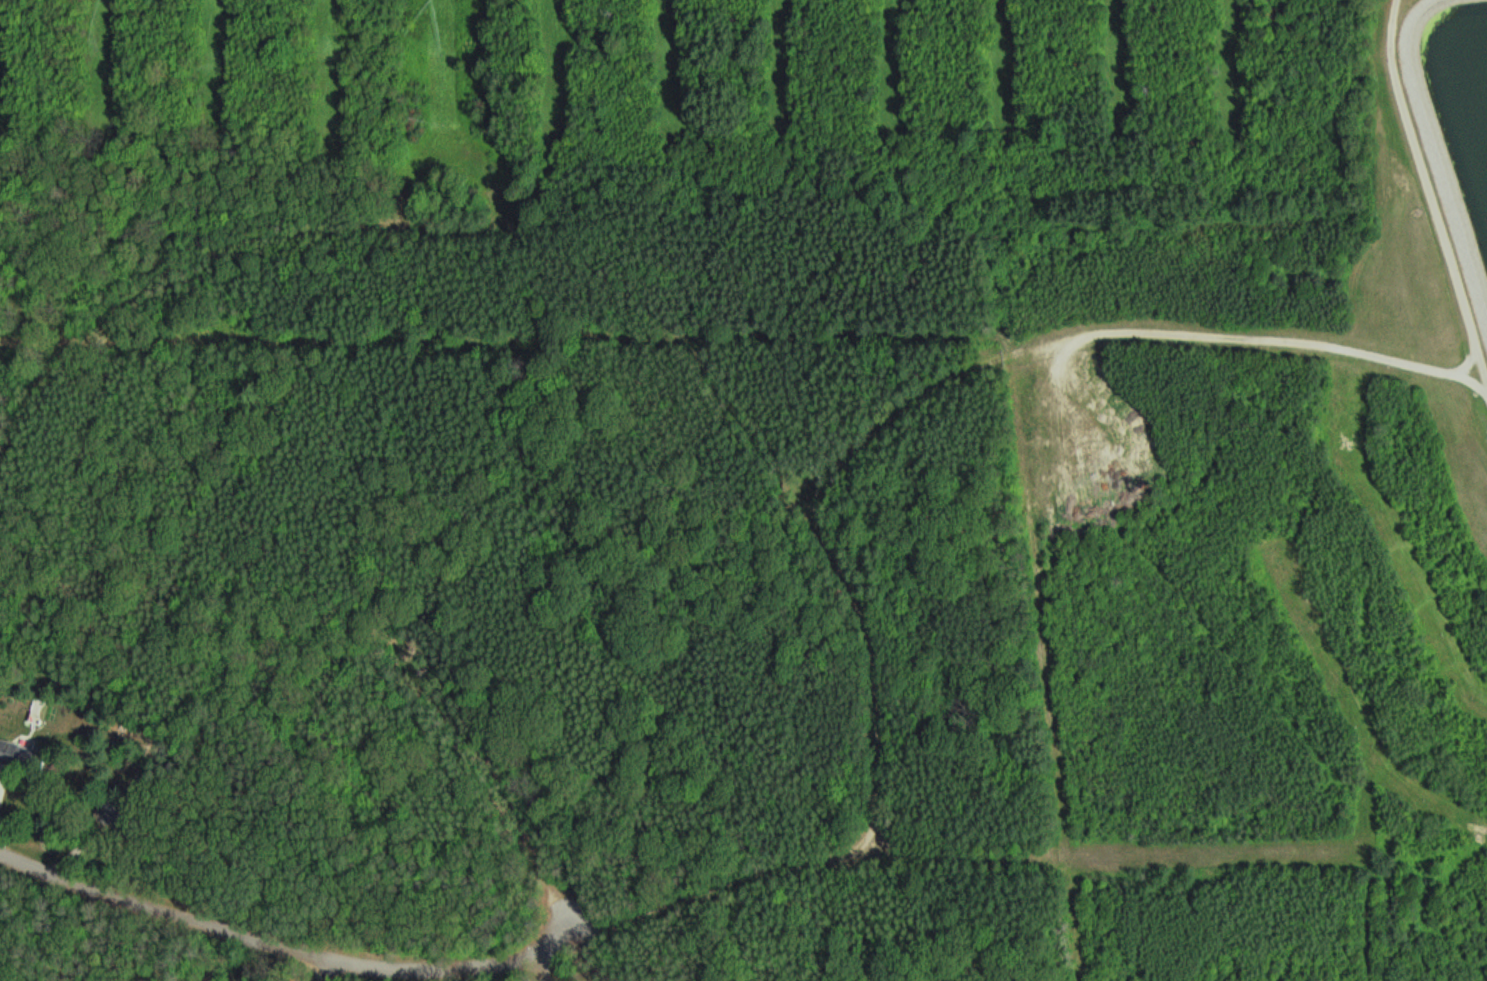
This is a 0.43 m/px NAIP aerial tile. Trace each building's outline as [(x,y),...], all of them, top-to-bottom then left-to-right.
[(22,765),(22,754),(33,754),(33,744),(0,744),(0,765),(22,765)]
